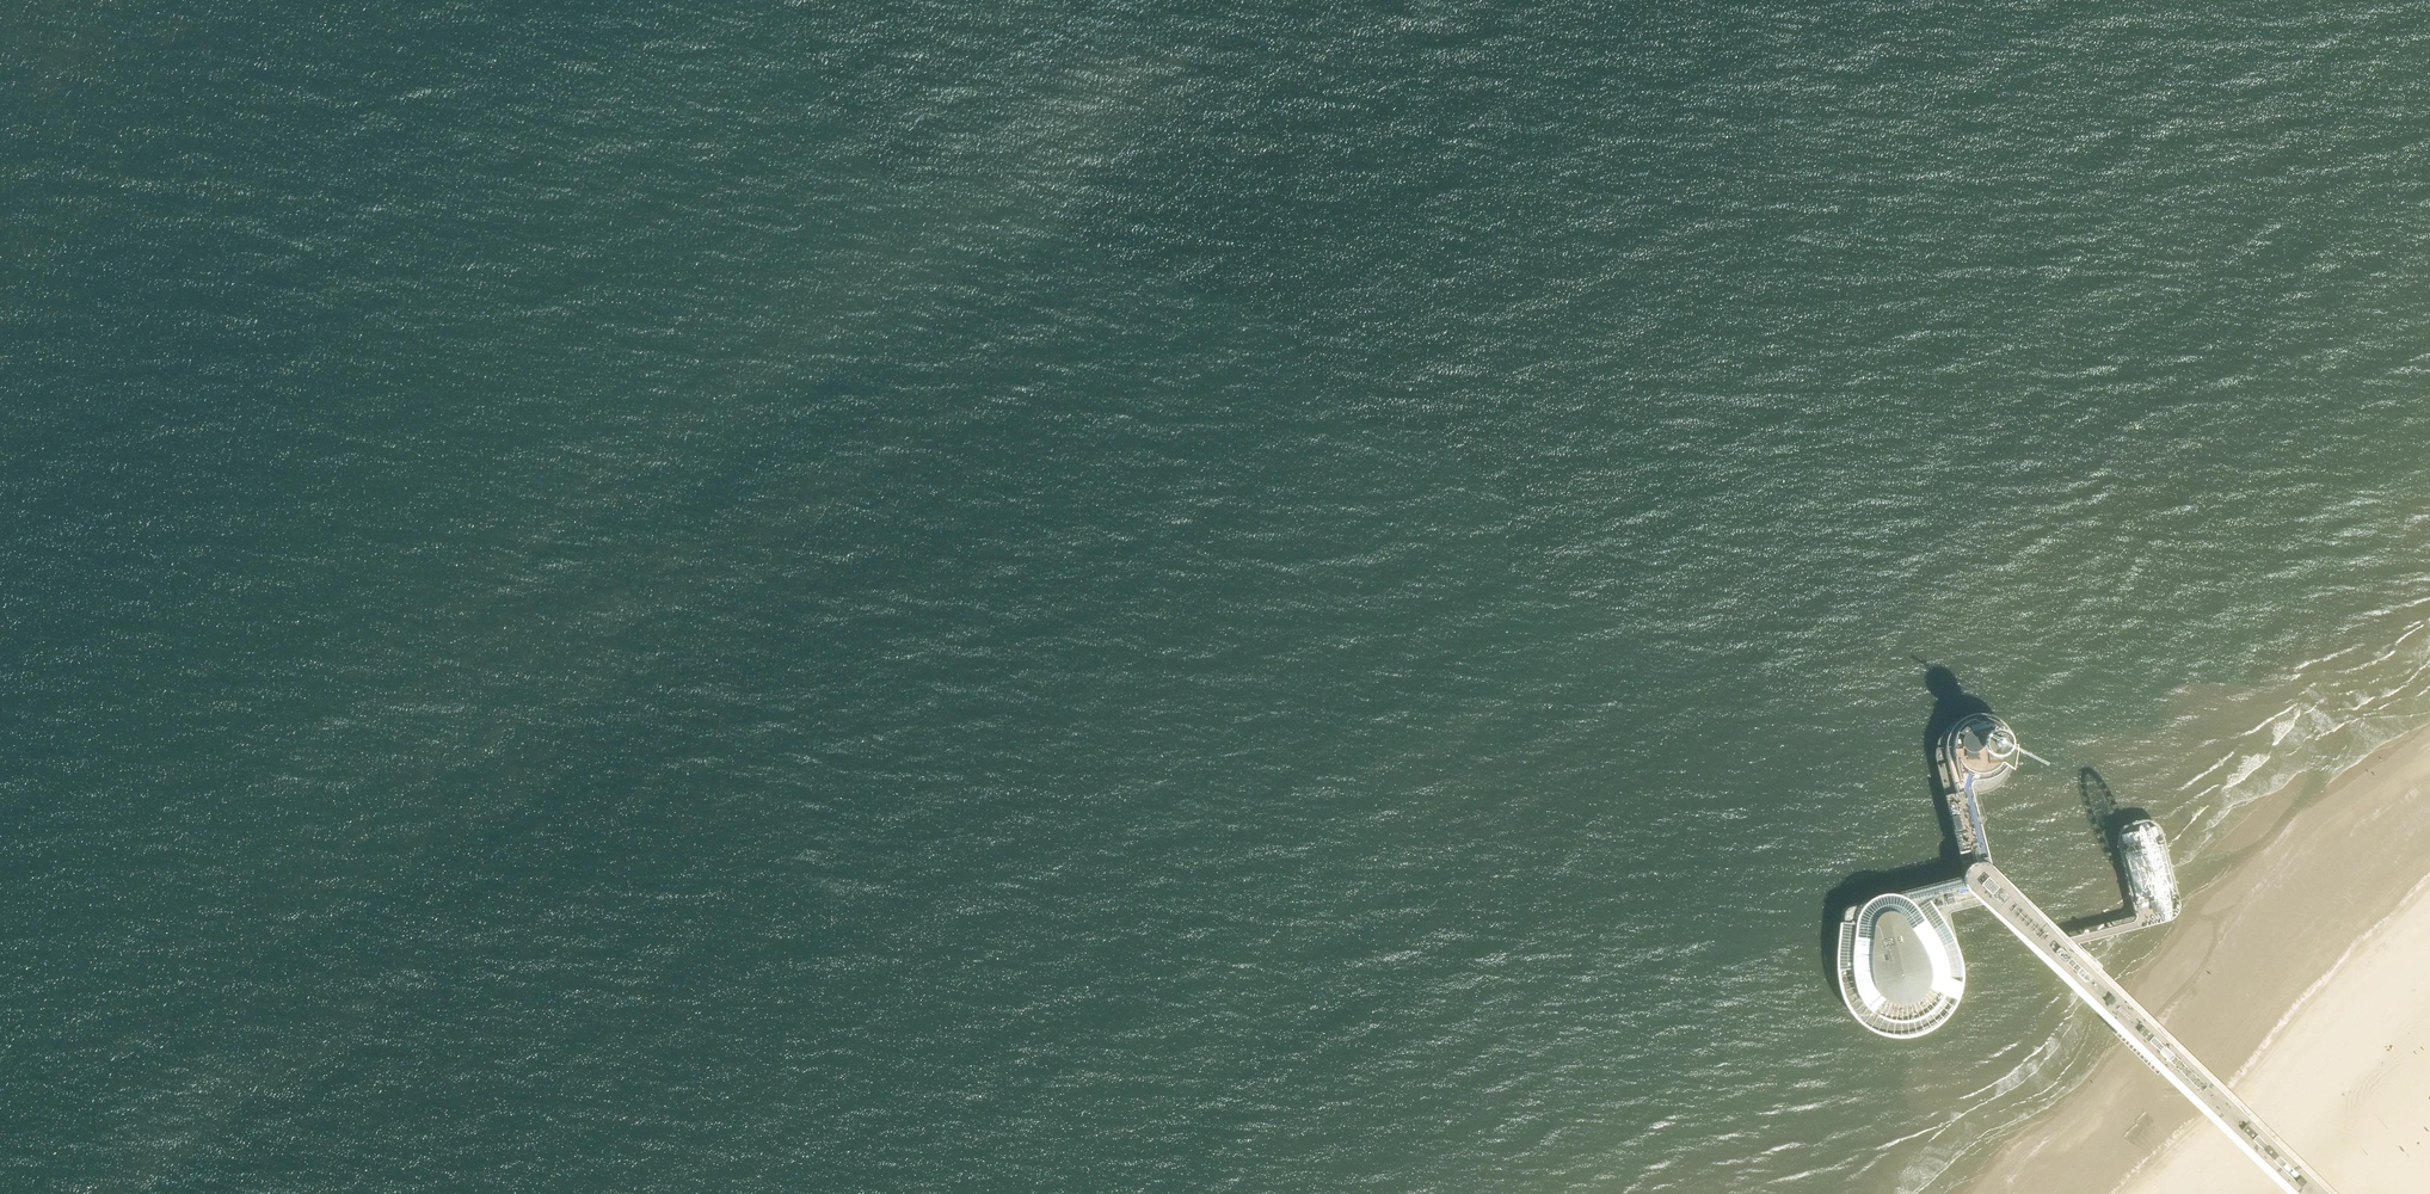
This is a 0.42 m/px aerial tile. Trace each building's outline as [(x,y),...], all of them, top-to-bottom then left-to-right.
[(1983,862),(1990,866),(1979,824),(1983,820),(1977,795),(1981,794),(1983,793),(1985,793),(1989,791),(1991,790),(1994,789),(1998,786),(2001,783),(2007,776),(2010,770),(2011,770),(2015,749),(2014,744),(2012,744),(2011,740),(2010,737),(2010,735),(2009,733),(2007,730),(2007,729),(2005,727),(2003,725),(2003,724),(2001,722),(1997,719),(1993,717),(1986,714),(1980,713),(1974,714),(1969,715),(1962,718),(1953,725),(1949,731),(1947,734),(1945,738),(1944,741),(1944,744),(1944,750),(1944,754),(1945,758),(1946,761),(1948,770),(1949,775),(1951,783),(1954,794),(1943,796),(1962,871),(1967,865),(1975,861),(1983,862)] [(1960,878),(1961,886),(1963,888),(1980,905),(2285,1193),(2336,1193),(2100,970),(2100,965),(2077,945),(2170,920),(2174,917),(2177,914),(2179,909),(2179,905),(2177,892),(2162,836),(2160,830),(2158,825),(2153,822),(2150,820),(2142,820),(2128,823),(2122,826),(2118,830),(2115,838),(2115,845),(2134,916),(2134,919),(2132,921),(2065,938),(1995,871),(1990,866),(1983,862),(1975,861),(1967,865),(1962,871),(1960,878)] [(1837,944),(1836,956),(1836,971),(1851,969),(1852,975),(1852,981),(1854,987),(1856,993),(1858,999),(1862,1004),(1866,1009),(1870,1013),(1876,1016),(1881,1019),(1887,1021),(1893,1023),(1899,1023),(1905,1023),(1912,1022),(1917,1020),(1923,1017),(1928,1014),(1933,1010),(1937,1005),(1941,1000),(1943,995),(1945,989),(1947,983),(1947,976),(1946,964),(1944,958),(1942,952),(1940,947),(1954,940),(1951,934),(1947,928),(1943,922),(1929,901),(1937,895),(1944,893),(1946,905),(1952,903),(1950,892),(1963,888),(1961,886),(1960,878),(1898,893),(1893,894),(1895,906),(1890,905),(1885,905),(1880,906),(1875,909),(1871,912),(1868,916),(1866,921),(1865,926),(1854,924),(1839,923),(1837,944)]
